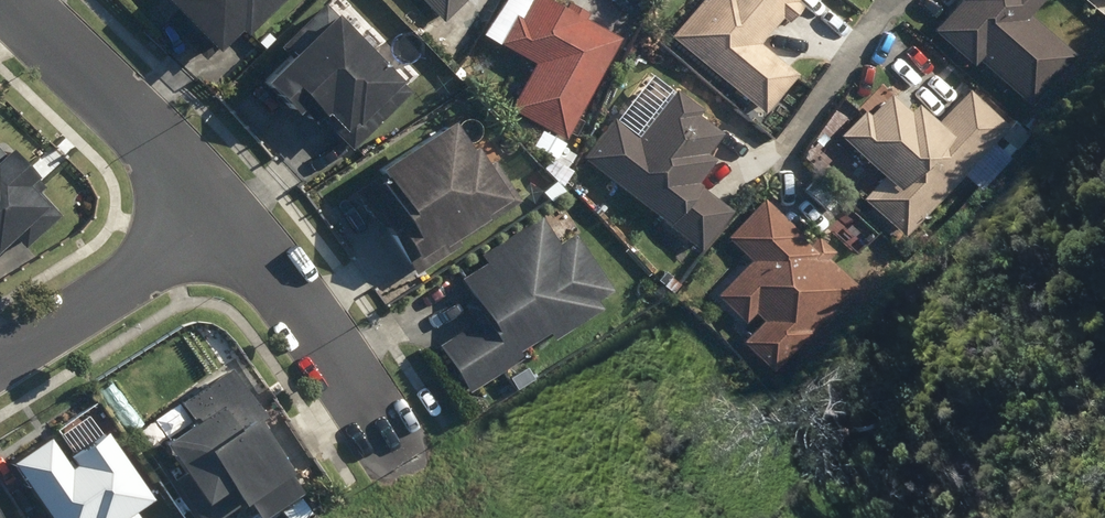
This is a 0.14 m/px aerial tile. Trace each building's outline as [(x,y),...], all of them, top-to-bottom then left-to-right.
[(195,60),(223,33),(227,37),(265,0),(150,0),(148,2),(164,18),(159,23),(195,60)] [(438,23),(461,0),(416,0),(438,23)] [(557,140),(612,38),(577,20),(581,14),(560,2),(556,10),(537,0),(523,0),(513,18),(508,16),(492,43),(529,64),(503,110),(557,140)] [(665,39),(754,113),(787,75),(750,44),(770,20),(776,24),(791,6),(785,2),(787,0),(697,0),(665,39)] [(954,1),(926,32),(964,67),(970,60),(1022,106),(1067,55),(1021,15),(1035,0),(953,0),(954,1)] [(349,144),(394,102),(323,28),(329,22),(316,9),(274,49),(280,56),(249,86),(278,117),(282,113),(297,129),(308,119),(326,137),(334,129),(349,144)] [(576,160),(692,251),(723,212),(687,183),(704,161),(696,154),(712,134),(688,116),(693,110),(668,90),(630,138),(607,120),(576,160)] [(857,201),(896,238),(1000,128),(961,91),(929,125),(908,105),(901,113),(882,96),(862,116),(858,111),(833,138),(878,180),(857,201)] [(384,244),(406,277),(510,208),(481,165),(469,174),(456,155),(452,158),(432,129),(361,176),(365,183),(345,197),(379,248),(384,244)] [(0,143),(0,243),(15,228),(29,243),(64,211),(31,176),(39,167),(15,141),(6,149),(0,143)] [(544,162),(559,171),(568,154),(553,146),(544,162)] [(734,344),(764,372),(793,342),(796,346),(851,289),(821,260),(827,253),(811,237),(801,248),(793,239),(796,236),(758,200),(721,240),(744,262),(710,297),(738,324),(747,314),(755,322),(734,344)] [(430,349),(460,395),(512,361),(508,355),(540,335),(544,342),(592,312),(587,303),(602,293),(550,211),(474,259),(479,266),(453,283),(466,303),(457,309),(467,325),(430,349)] [(184,400),(196,418),(169,436),(190,468),(176,477),(204,517),(216,517),(252,494),(265,513),(303,488),(289,467),(295,463),(260,412),(264,409),(234,366),(184,400)] [(15,456),(58,517),(143,517),(134,504),(154,490),(104,416),(68,441),(79,457),(74,461),(53,430),(15,456)]
